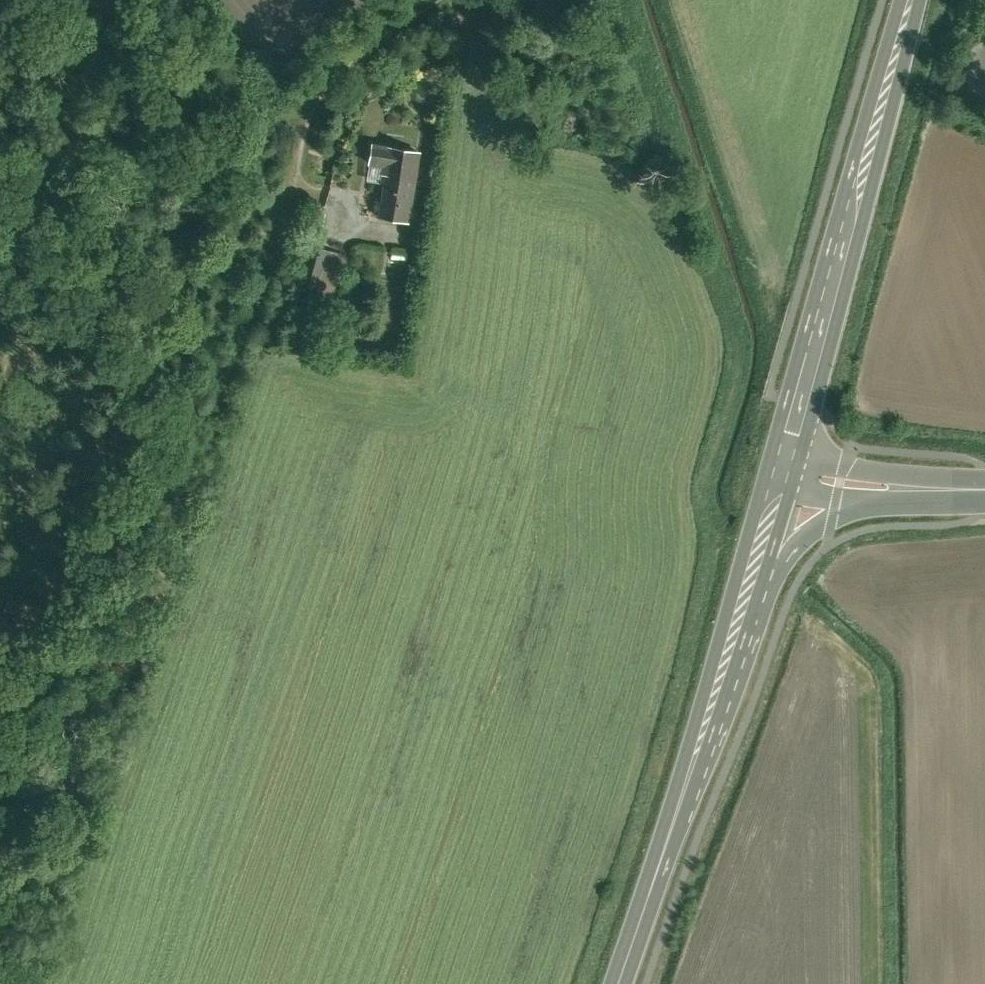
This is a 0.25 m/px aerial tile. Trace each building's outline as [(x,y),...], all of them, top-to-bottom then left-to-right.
[(409,223),(421,152),(374,144),(371,166),(385,168),(376,217),(409,223)] [(335,273),(344,241),(302,229),(293,262),(335,273)]
